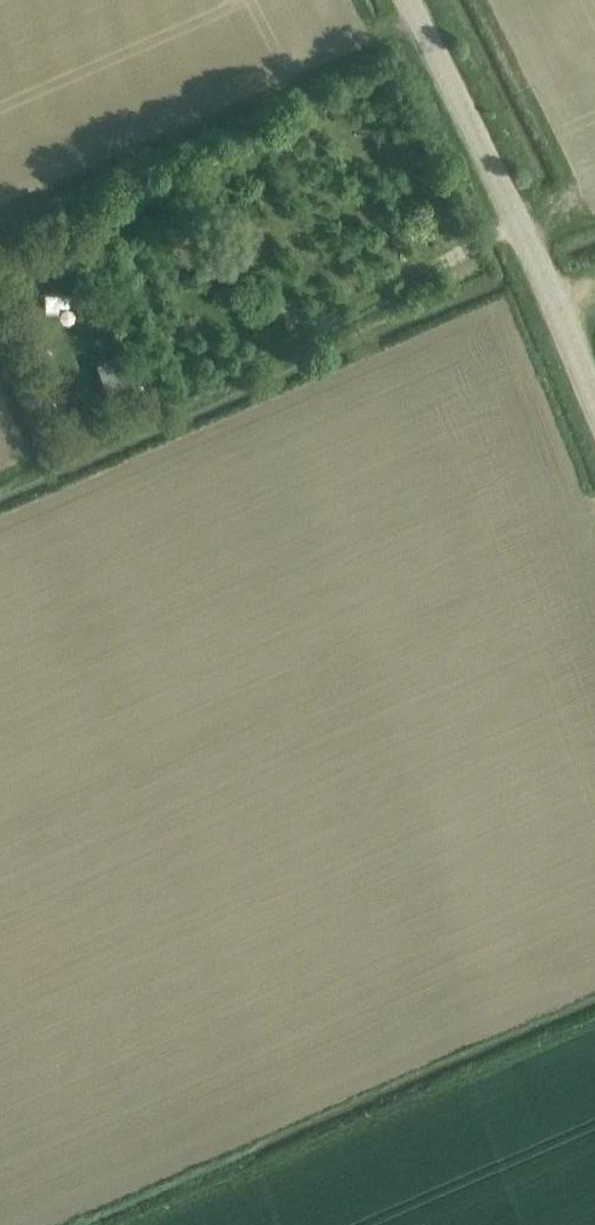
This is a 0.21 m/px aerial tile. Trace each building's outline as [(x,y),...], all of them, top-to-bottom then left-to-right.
[(98,371),(100,372),(112,406),(144,391),(128,356),(98,371)]
